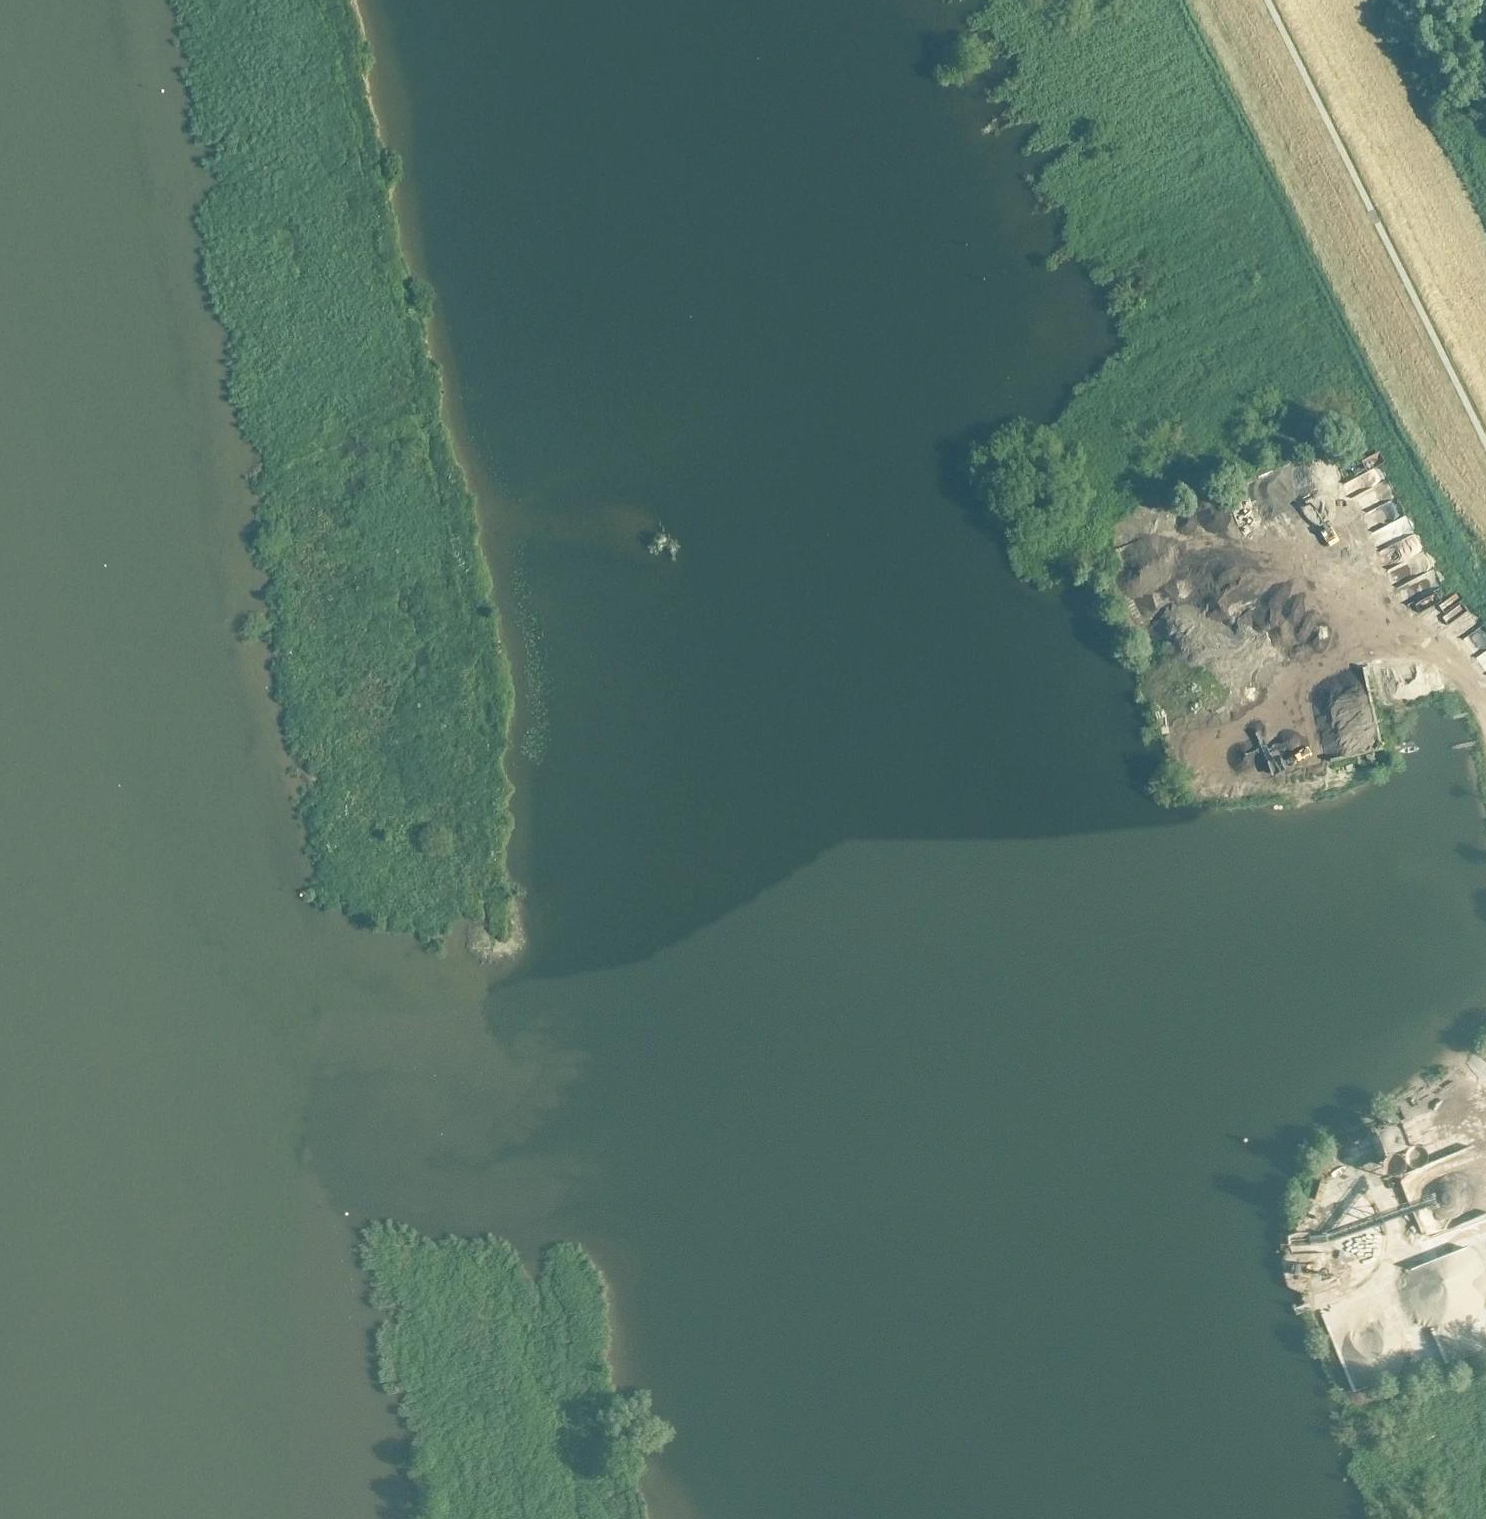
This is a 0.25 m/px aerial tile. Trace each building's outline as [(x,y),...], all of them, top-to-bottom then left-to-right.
[(1373,724),(1334,729),(1336,747),(1375,742),(1373,724)] [(1386,1150),(1405,1145),(1401,1129),(1381,1134),(1386,1150)] [(1301,1248),(1308,1280),(1325,1276),(1318,1244),(1301,1248)] [(1430,1309),(1430,1333),(1470,1334),(1470,1310),(1430,1309)]
